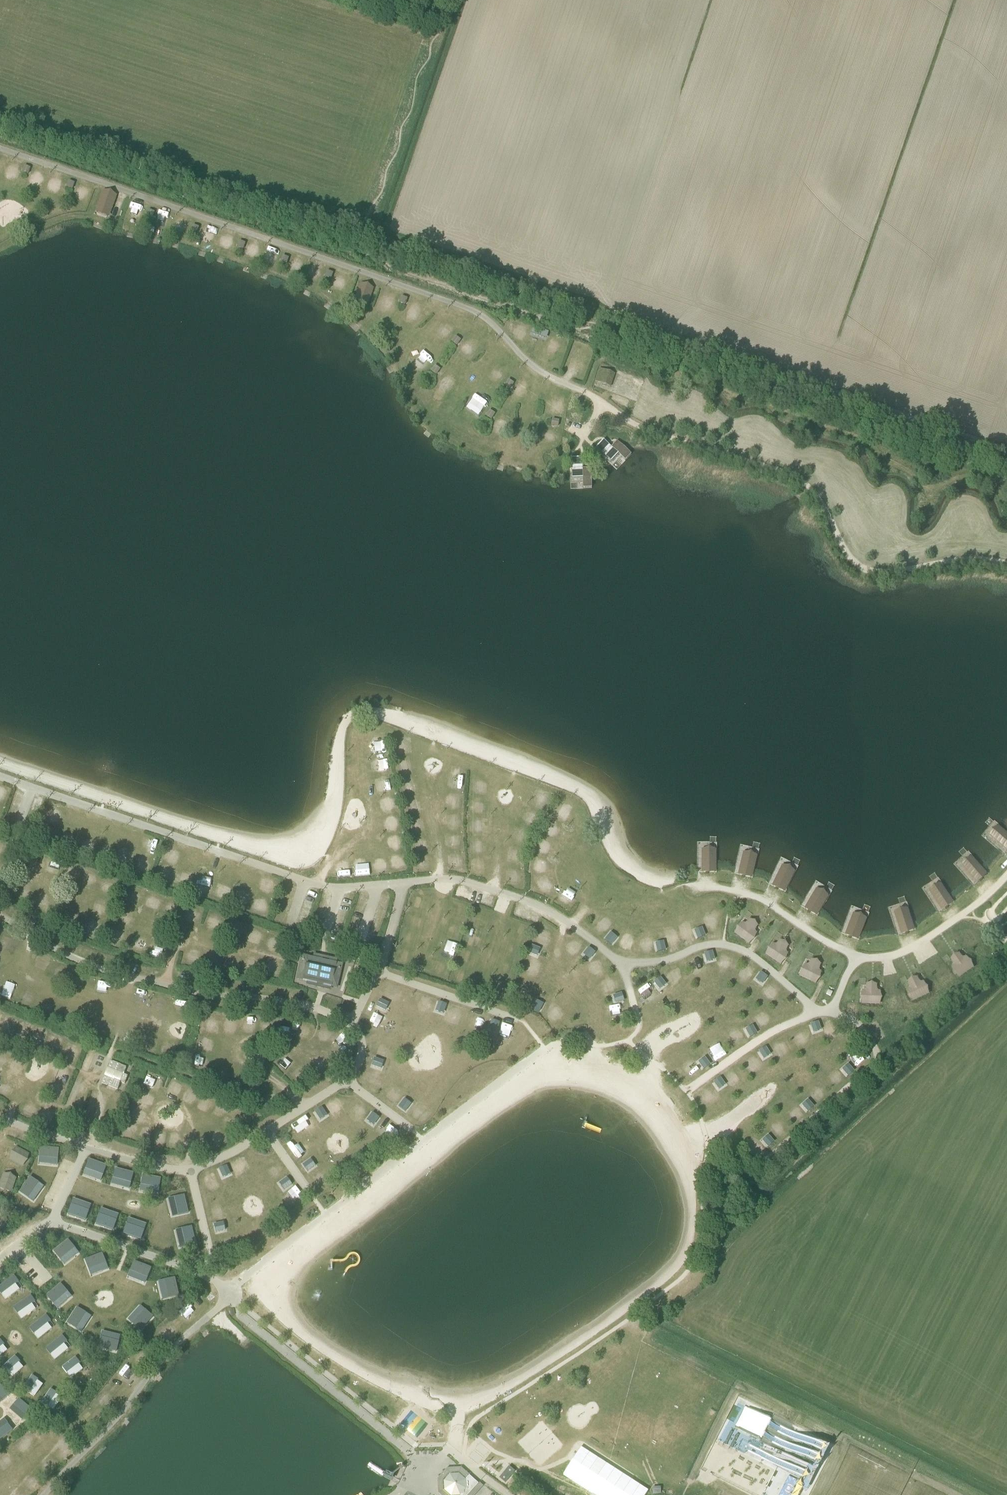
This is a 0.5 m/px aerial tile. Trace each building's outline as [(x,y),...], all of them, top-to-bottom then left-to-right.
[(43,188),(55,192),(59,181),(47,177),(43,188)] [(74,197),(82,200),(86,189),(78,186),(74,197)] [(91,212),(106,218),(115,195),(101,189),(91,212)] [(130,201),(126,213),(137,217),(141,205),(130,201)] [(173,230),(187,233),(189,223),(175,219),(173,230)] [(209,241),(210,231),(199,230),(198,240),(209,241)] [(215,243),(229,246),(232,237),(217,233),(215,243)] [(243,256),(252,258),(256,244),(247,242),(243,256)] [(292,258),(290,265),(297,267),(299,260),(292,258)] [(308,275),(319,278),(322,266),(312,263),(308,275)] [(335,272),(329,286),(340,290),(345,275),(335,272)] [(354,306),(367,307),(370,285),(356,284),(354,306)] [(388,312),(392,301),(378,297),(374,308),(388,312)] [(416,317),(420,302),(411,300),(407,315),(416,317)] [(439,319),(432,327),(443,337),(451,329),(439,319)] [(536,328),(533,335),(543,338),(545,331),(536,328)] [(458,343),(464,348),(470,340),(464,336),(458,343)] [(455,337),(452,342),(456,345),(460,340),(455,337)] [(550,341),(546,355),(552,357),(556,343),(550,341)] [(423,368),(430,361),(422,353),(415,359),(423,368)] [(434,366),(431,371),(436,375),(439,370),(434,366)] [(487,376),(497,381),(501,372),(491,367),(487,376)] [(445,368),(438,377),(450,385),(456,376),(445,368)] [(601,386),(612,380),(606,370),(596,376),(601,386)] [(508,380),(505,385),(510,388),(513,383),(508,380)] [(510,392),(518,398),(524,389),(515,383),(510,392)] [(471,396),(462,410),(475,418),(484,404),(471,396)] [(489,411),(486,416),(491,419),(494,414),(489,411)] [(498,419),(492,433),(501,437),(507,423),(498,419)] [(541,442),(551,449),(558,437),(548,431),(541,442)] [(603,441),(596,448),(607,458),(611,462),(618,454),(614,451),(603,441)] [(581,458),(571,459),(572,479),(582,479),(581,458)] [(384,737),(373,737),(373,750),(384,750),(384,737)] [(404,742),(394,744),(395,755),(406,753),(404,742)] [(385,758),(375,760),(377,771),(386,769),(385,758)] [(398,773),(409,771),(406,759),(395,762),(398,773)] [(449,773),(449,785),(458,786),(459,773),(449,773)] [(478,793),(479,782),(469,780),(467,791),(478,793)] [(401,785),(403,794),(418,791),(416,782),(401,785)] [(528,802),(541,807),(547,792),(534,787),(528,802)] [(381,799),(381,807),(395,806),(395,798),(381,799)] [(479,813),(479,800),(468,801),(468,814),(479,813)] [(417,801),(407,802),(409,815),(419,813),(417,801)] [(559,802),(554,817),(570,822),(575,808),(559,802)] [(53,822),(56,813),(45,810),(43,818),(53,822)] [(527,810),(521,823),(532,828),(538,814),(527,810)] [(697,932),(695,933),(697,939),(705,936),(702,930),(700,931),(699,929),(696,930),(697,932)] [(609,935),(605,940),(611,945),(615,940),(613,938),(614,936),(612,935),(611,936),(609,935)] [(658,945),(656,945),(657,952),(665,950),(663,944),(661,944),(660,942),(658,943),(658,945)] [(531,946),(529,953),(535,956),(536,953),(537,954),(538,951),(537,951),(538,948),(531,946)] [(588,948),(584,953),(586,955),(585,956),(587,958),(588,956),(590,958),(594,953),(588,948)] [(712,952),(704,954),(706,960),(708,959),(709,961),(711,961),(711,959),(713,958),(712,952)] [(337,990),(342,967),(327,963),(328,962),(323,961),(323,962),(301,957),(296,980),(315,985),(315,986),(319,987),(320,986),(337,990)] [(760,973),(756,978),(759,979),(757,981),(760,983),(761,981),(763,983),(767,977),(760,973)] [(660,978),(654,983),(658,988),(660,986),(661,988),(663,986),(662,985),(664,983),(660,978)] [(616,998),(614,999),(614,1001),(616,1001),(617,1003),(623,1001),(621,993),(615,995),(616,998)] [(380,1000),(376,1007),(382,1010),(383,1008),(386,1009),(387,1006),(385,1005),(386,1003),(380,1000)] [(438,1002),(436,1009),(439,1010),(438,1012),(440,1013),(441,1011),(444,1011),(446,1005),(438,1002)] [(535,1002),(532,1008),(539,1012),(542,1006),(542,1005),(541,1006),(539,1005),(540,1003),(538,1002),(537,1004),(535,1003),(535,1002)] [(491,1020),(489,1027),(492,1028),(491,1030),(493,1031),(494,1028),(497,1029),(499,1023),(491,1020)] [(818,1022),(810,1025),(812,1031),(815,1030),(815,1032),(818,1031),(817,1029),(820,1028),(818,1022)] [(748,1030),(746,1032),(749,1037),(756,1033),(753,1028),(751,1029),(750,1027),(747,1029),(748,1030)] [(765,1047),(758,1052),(762,1057),(764,1056),(765,1058),(768,1056),(766,1054),(769,1053),(765,1047)] [(374,1059),(372,1066),(378,1068),(379,1066),(381,1067),(382,1064),(380,1063),(381,1061),(374,1059)] [(701,1063),(699,1064),(703,1069),(709,1065),(705,1059),(703,1061),(702,1059),(700,1061),(701,1063)] [(107,1068),(110,1069),(106,1077),(104,1076),(101,1084),(117,1090),(120,1083),(124,1084),(127,1077),(123,1075),(126,1068),(110,1061),(107,1068)] [(845,1070),(843,1071),(847,1076),(853,1071),(849,1066),(847,1068),(846,1066),(844,1068),(845,1070)] [(720,1078),(713,1083),(717,1088),(719,1087),(720,1088),(723,1087),(721,1085),(724,1084),(720,1078)] [(402,1102),(398,1107),(405,1112),(409,1106),(407,1105),(408,1103),(406,1101),(404,1103),(402,1102)] [(805,1105),(803,1107),(807,1112),(813,1107),(809,1102),(807,1104),(805,1102),(803,1104),(805,1105)] [(321,1108),(315,1112),(318,1118),(320,1117),(322,1119),(324,1117),(323,1115),(325,1114),(321,1108)] [(372,1113),(368,1119),(370,1120),(369,1122),(371,1124),(372,1122),(374,1124),(378,1118),(372,1113)] [(765,1141),(763,1142),(767,1147),(773,1142),(769,1137),(767,1139),(766,1137),(764,1139),(765,1141)] [(308,1161),(302,1165),(307,1172),(312,1168),(311,1166),(313,1164),(312,1162),(309,1163),(308,1161)] [(732,1169),(729,1163),(723,1166),(727,1172),(732,1169)] [(226,1166),(219,1170),(221,1176),(224,1175),(225,1177),(227,1176),(226,1173),(229,1172),(226,1166)] [(283,1184),(280,1186),(282,1188),(284,1187),(286,1189),(291,1185),(286,1178),(281,1182),(283,1184)] [(220,1223),(214,1225),(216,1233),(222,1231),(221,1229),(224,1228),(223,1225),(221,1226),(220,1223)] [(508,1467),(499,1478),(504,1482),(513,1471),(508,1467)] [(444,1482),(444,1491),(449,1494),(468,1494),(478,1484),(469,1476),(465,1480),(458,1475),(450,1475),(444,1482)]
